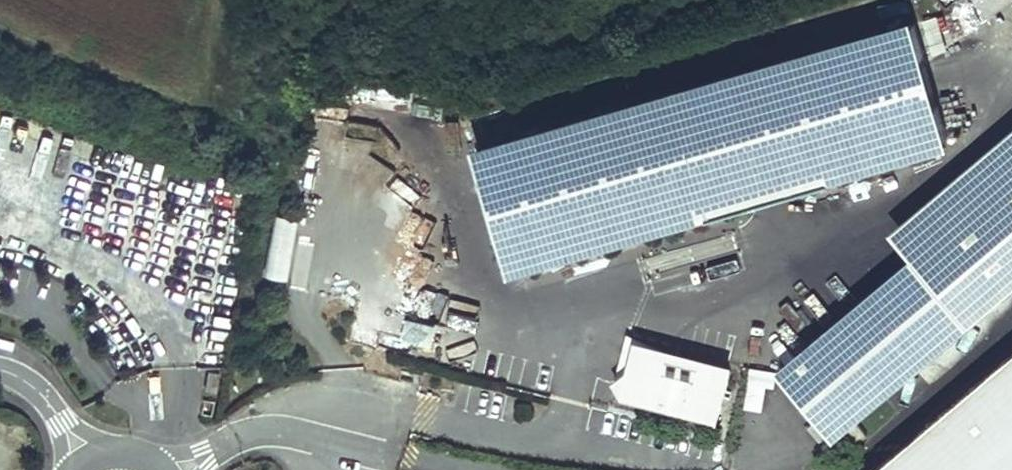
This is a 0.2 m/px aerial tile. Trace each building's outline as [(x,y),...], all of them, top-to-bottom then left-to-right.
[(941,14),(492,140),(532,268),(978,138),(941,14)] [(386,88),(382,107),(409,112),(412,93),(386,88)] [(922,241),(930,250),(995,313),(1011,299),(1011,164),(922,241)] [(268,277),(278,218),(270,216),(259,275),(268,277)] [(268,277),(281,279),(292,220),(278,218),(268,277)] [(930,250),(791,366),(855,432),(995,313),(930,250)] [(432,347),(439,327),(409,318),(402,338),(432,347)] [(725,369),(631,346),(625,370),(612,380),(620,397),(712,419),(725,369)] [(873,469),(1011,469),(1011,352),(873,469)] [(218,373),(208,371),(204,390),(215,392),(218,373)]
